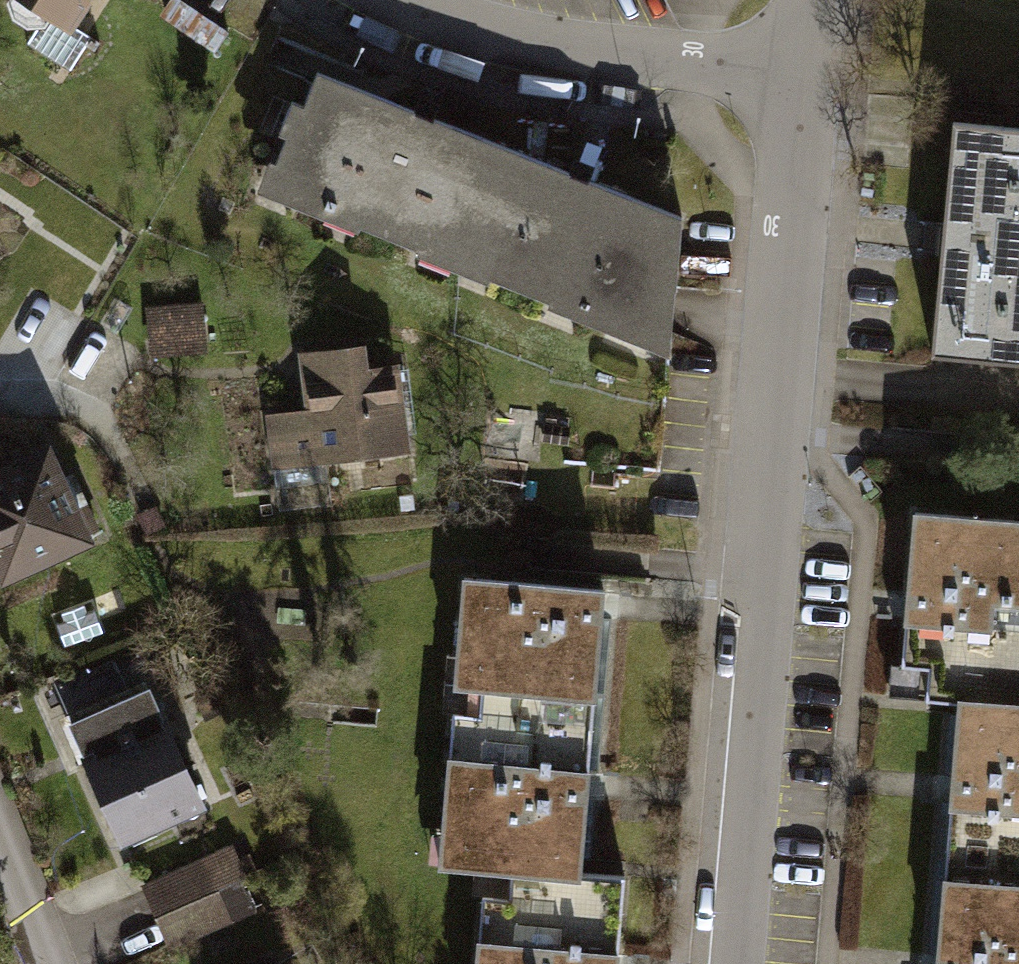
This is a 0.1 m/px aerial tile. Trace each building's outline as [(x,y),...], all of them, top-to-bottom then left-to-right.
[(7,9),(38,29),(50,12),(69,24),(85,0),(12,0),(7,9)] [(285,137),(271,174),(306,188),(300,202),(454,264),(501,145),(423,114),(317,71),(303,106),(292,101),(279,134),(285,137)] [(955,122),(943,238),(933,353),(1018,362),(1018,128),(955,122)] [(577,175),(501,145),(454,264),(608,325),(614,311),(649,325),(664,288),(677,289),(682,217),(577,175)] [(317,376),(306,377),(310,410),(269,416),(276,466),(405,449),(394,366),(365,370),(361,346),(314,352),(317,376)] [(0,473),(0,566),(4,575),(85,539),(46,452),(0,473)] [(957,728),(1018,733),(1018,521),(915,512),(907,603),(899,696),(959,701),(957,728)] [(454,682),(595,695),(602,607),(604,589),(463,577),(454,682)] [(595,695),(454,682),(439,863),(484,867),(580,875),(580,871),(588,785),(595,695)] [(149,689),(71,723),(122,838),(200,803),(149,689)] [(957,728),(952,790),(944,878),(1018,885),(1018,733),(957,728)] [(146,886),(159,917),(217,892),(204,862),(146,886)] [(580,875),(484,867),(476,963),(617,963),(624,875),(580,871),(580,875)] [(944,878),(937,963),(1018,963),(1018,885),(944,878)] [(159,917),(172,947),(229,922),(217,892),(159,917)]
